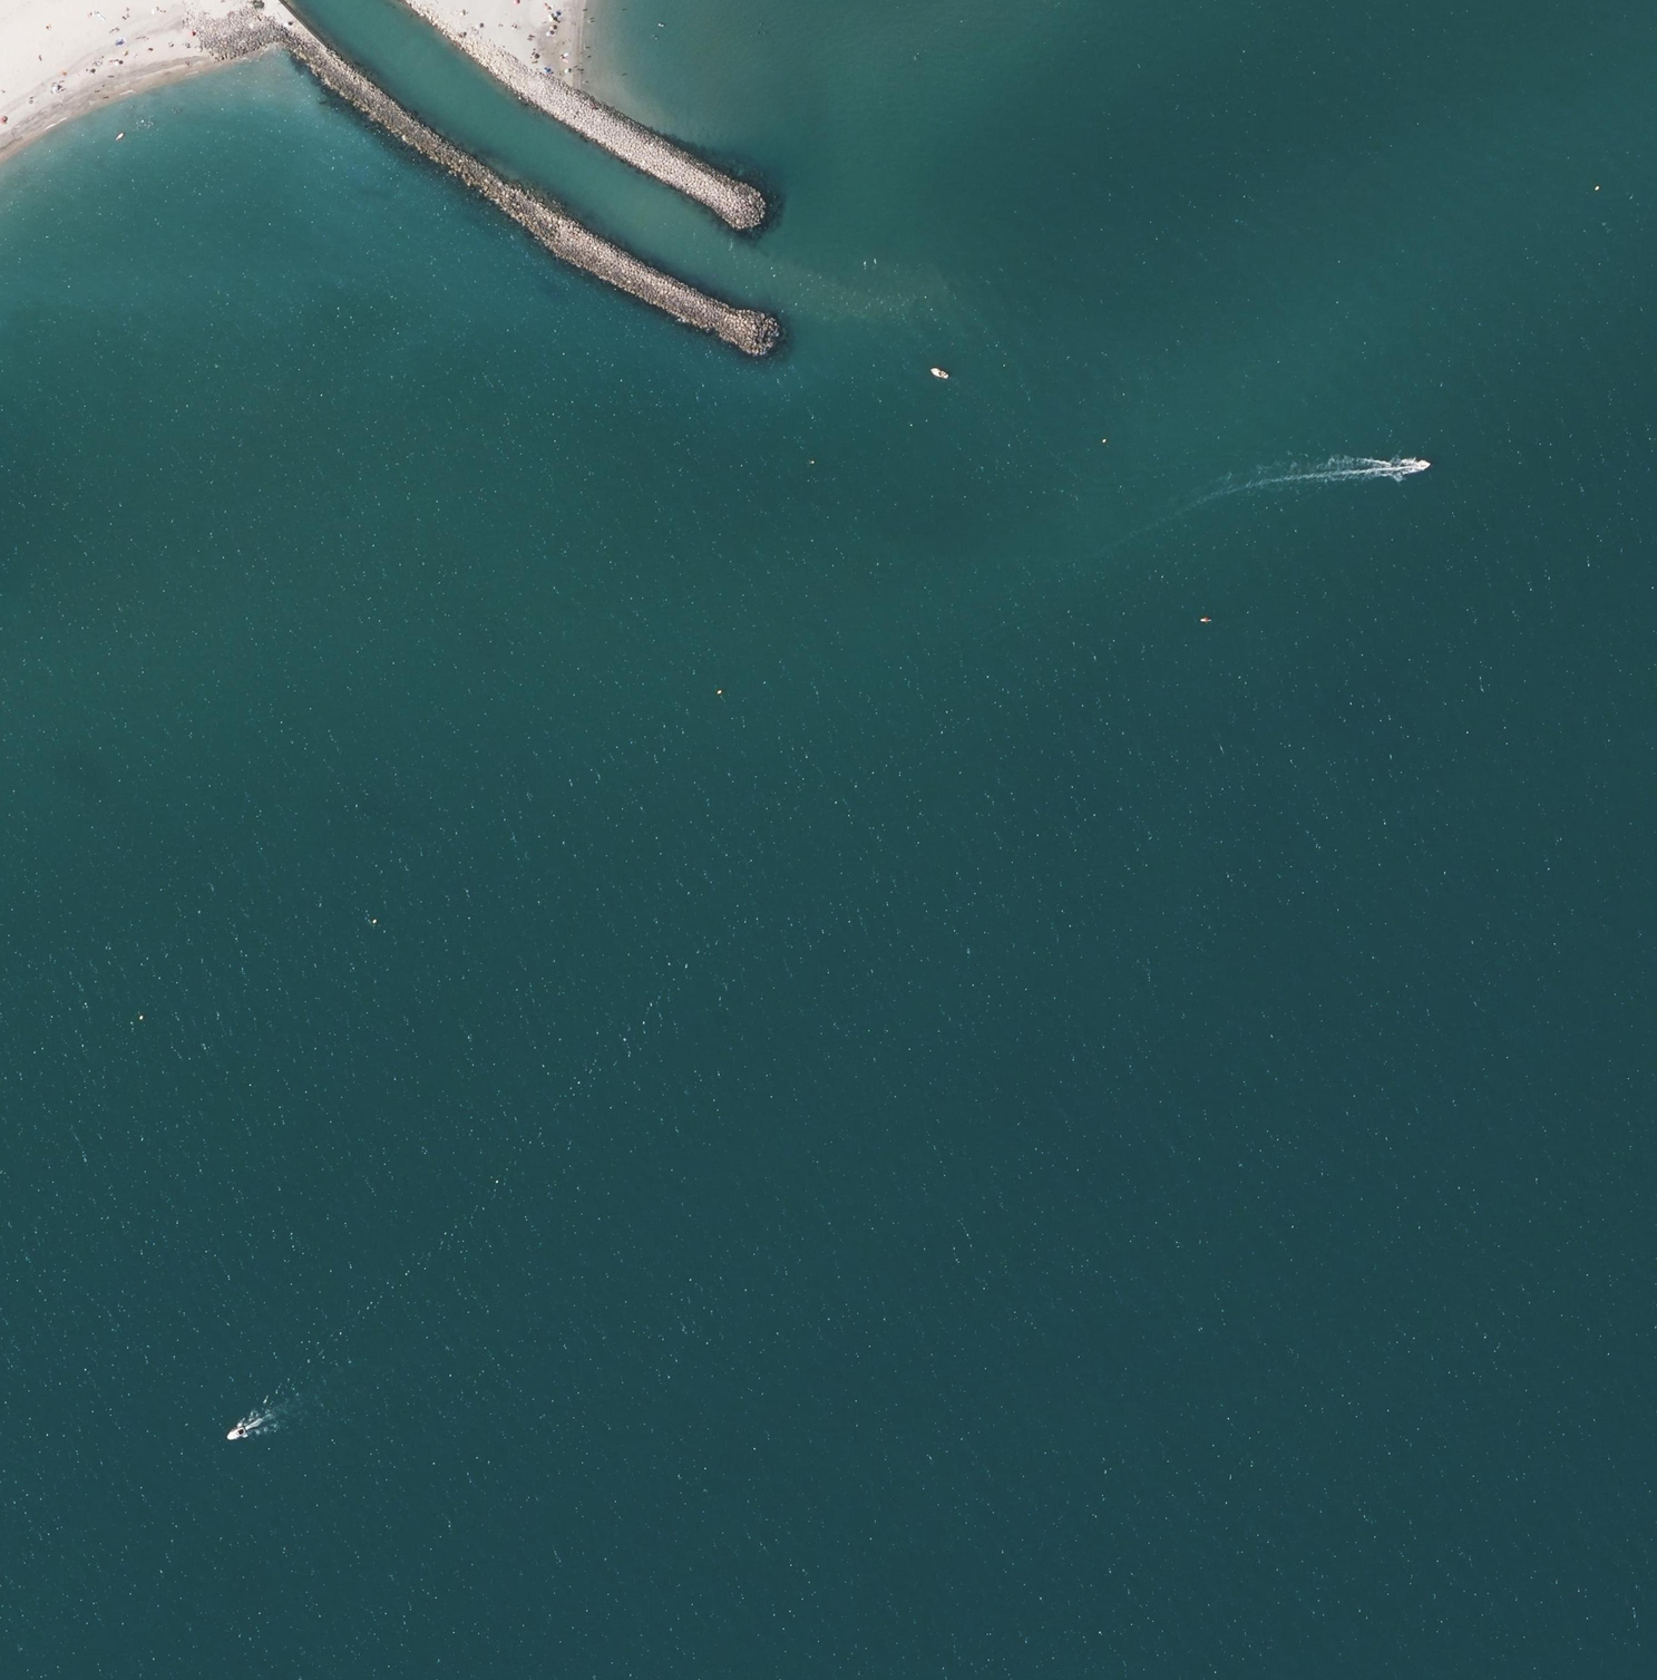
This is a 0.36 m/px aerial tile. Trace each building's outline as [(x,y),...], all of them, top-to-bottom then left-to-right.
[(233,2),(232,0),(215,0),(214,6),(220,12),(225,13),(232,7),(233,2)]
